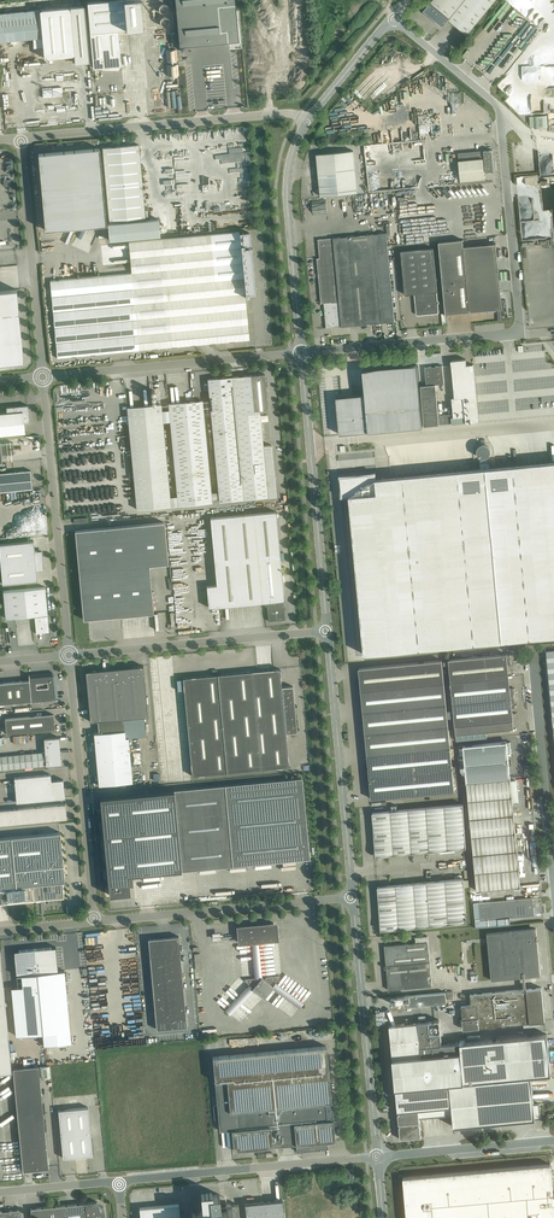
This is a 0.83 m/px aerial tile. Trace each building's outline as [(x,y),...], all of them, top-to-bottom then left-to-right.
[(87,2),(93,68),(102,67),(102,69),(120,69),(120,65),(121,65),(118,29),(143,27),(140,0),(105,0),(87,2)] [(179,47),(239,41),(235,0),(175,0),(179,47)] [(424,10),(442,26),(448,19),(467,34),(495,0),(432,0),(424,10)] [(84,5),(39,9),(0,13),(0,41),(33,38),(33,41),(35,43),(38,45),(40,46),(43,46),(44,58),(74,55),(75,63),(89,61),(84,5)] [(535,128),(548,127),(547,115),(534,116),(535,128)] [(436,123),(420,124),(420,139),(437,138),(436,123)] [(139,144),(103,148),(103,154),(106,182),(109,223),(108,223),(109,240),(160,235),(158,219),(145,220),(142,182),(139,150),(139,144)] [(99,148),(38,153),(45,230),(106,224),(99,148)] [(458,160),(459,166),(460,180),(485,178),(483,158),(482,150),(458,153),(459,160),(458,160)] [(317,154),(319,182),(320,196),(327,195),(357,192),(353,151),(317,154)] [(131,273),(50,281),(57,358),(249,340),(248,325),(256,324),(249,247),(241,247),(239,232),(129,242),(131,273)] [(395,321),(394,315),(386,233),(318,239),(320,258),(317,258),(321,303),(324,303),(326,328),(395,321)] [(439,242),(446,314),(502,308),(496,243),(463,246),(463,239),(439,242)] [(401,251),(404,288),(405,294),(414,293),(416,314),(418,315),(437,313),(439,311),(438,303),(439,302),(437,300),(437,291),(433,248),(401,251)] [(24,361),(18,300),(17,289),(16,289),(0,291),(0,363),(24,361)] [(420,385),(421,391),(424,426),(452,423),(466,422),(479,421),(473,364),(466,365),(466,359),(451,360),(454,398),(452,398),(453,414),(438,415),(436,384),(444,383),(443,365),(425,367),(426,385),(420,385)] [(365,396),(336,398),(339,434),(423,426),(417,364),(362,370),(365,396)] [(229,377),(208,379),(219,501),(268,496),(276,496),(272,445),(263,446),(260,412),(263,412),(263,409),(268,409),(266,386),(267,386),(267,382),(265,382),(265,374),(232,377),(232,373),(228,374),(229,377)] [(178,505),(212,502),(203,400),(168,404),(178,505)] [(127,407),(128,413),(137,509),(171,506),(161,404),(127,407)] [(0,413),(0,435),(19,433),(25,433),(24,422),(30,421),(28,405),(7,407),(7,412),(0,413)] [(0,443),(0,441),(0,462),(2,462),(2,455),(14,454),(14,453),(29,452),(28,444),(29,444),(27,444),(27,441),(0,443)] [(340,476),(342,496),(349,495),(361,625),(364,654),(444,647),(553,636),(553,461),(491,467),(490,461),(479,461),(480,468),(376,478),(375,473),(340,476)] [(26,489),(32,488),(30,470),(0,473),(0,492),(26,489)] [(207,586),(208,601),(209,607),(267,602),(268,621),(285,619),(283,600),(284,600),(276,511),(210,518),(217,585),(207,586)] [(145,524),(75,531),(83,619),(154,613),(149,566),(168,564),(164,522),(145,524)] [(0,544),(0,556),(3,583),(37,580),(37,570),(43,569),(42,550),(35,550),(34,541),(0,544)] [(3,591),(5,612),(6,618),(35,615),(36,633),(49,632),(45,587),(3,591)] [(511,662),(510,654),(449,659),(456,733),(514,728),(511,705),(515,705),(513,689),(510,690),(507,662),(511,662)] [(442,660),(365,667),(359,668),(360,682),(357,682),(359,698),(362,698),(364,725),(361,726),(363,742),(366,741),(369,769),(365,769),(367,785),(370,785),(371,799),(454,791),(442,660)] [(97,721),(98,733),(94,733),(99,785),(133,782),(128,737),(146,735),(144,716),(148,716),(143,666),(86,671),(90,721),(97,721)] [(280,669),(183,678),(184,689),(192,776),(289,767),(286,733),(297,732),(293,686),(282,687),(280,669)] [(0,683),(0,704),(31,701),(52,699),(58,698),(56,698),(54,676),(55,675),(52,673),(51,674),(29,676),(29,674),(29,680),(0,683)] [(6,733),(49,729),(55,729),(53,714),(5,719),(6,733)] [(45,745),(60,744),(59,737),(44,738),(45,745)] [(510,741),(463,746),(477,890),(520,887),(508,757),(512,757),(510,741)] [(46,758),(45,752),(33,753),(34,766),(46,765),(46,758)] [(34,766),(33,753),(24,754),(25,767),(34,766)] [(24,754),(15,755),(16,768),(25,767),(24,754)] [(16,768),(15,755),(6,755),(7,769),(16,768)] [(62,764),(61,757),(46,758),(46,765),(62,764)] [(17,802),(59,798),(65,797),(63,779),(51,780),(51,774),(14,778),(17,802)] [(174,790),(100,797),(109,895),(130,893),(128,868),(181,863),(181,864),(182,870),(232,865),(232,866),(233,866),(233,865),(309,857),(301,778),(226,785),(225,784),(225,785),(174,790),(174,789),(174,790)] [(463,803),(372,812),(375,856),(466,847),(463,803)] [(61,819),(67,818),(65,804),(0,810),(0,825),(61,819)] [(7,902),(35,899),(35,897),(36,897),(36,901),(40,900),(40,896),(41,896),(41,897),(43,897),(43,896),(45,896),(45,897),(64,895),(63,881),(65,881),(60,832),(0,838),(0,902),(7,902)] [(464,878),(462,878),(378,886),(381,930),(467,922),(464,878)] [(474,903),(476,927),(510,924),(510,918),(535,915),(533,897),(474,903)] [(239,935),(237,935),(238,938),(242,938),(242,944),(275,941),(273,922),(240,925),(241,933),(239,933),(239,935)] [(540,975),(536,928),(487,933),(491,980),(540,975)] [(179,936),(148,939),(156,1029),(187,1026),(179,936)] [(416,943),(384,946),(386,965),(385,965),(385,968),(387,968),(389,990),(432,986),(428,936),(427,936),(416,937),(415,937),(416,943)] [(56,947),(35,949),(43,1033),(44,1045),(71,1042),(64,970),(58,971),(57,953),(56,947)] [(12,1072),(0,949),(0,1073),(12,1072)] [(18,986),(11,987),(16,1035),(43,1033),(35,949),(14,951),(15,957),(16,975),(18,986)] [(256,979),(245,979),(245,981),(252,990),(261,998),(265,998),(273,988),(272,987),(278,979),(278,977),(266,977),(264,980),(261,979),(259,982),(256,979)] [(464,1029),(545,1021),(542,987),(470,994),(471,1004),(461,1005),(464,1029)] [(446,1003),(445,992),(403,996),(404,1007),(446,1003)] [(435,1116),(436,1128),(541,1118),(540,1104),(534,1104),(531,1075),(551,1073),(547,1034),(441,1044),(439,1020),(389,1025),(398,1111),(399,1111),(399,1114),(398,1114),(399,1124),(400,1124),(400,1126),(399,1126),(400,1139),(408,1138),(409,1139),(412,1139),(413,1137),(421,1137),(420,1124),(419,1124),(419,1122),(420,1122),(419,1117),(435,1116)] [(335,1140),(333,1119),(327,1120),(327,1115),(330,1115),(333,1111),(332,1101),(326,1046),(213,1057),(220,1130),(232,1129),(234,1150),(283,1145),(282,1136),(280,1136),(279,1124),(294,1123),(297,1151),(328,1148),(327,1141),(335,1140)] [(49,1168),(39,1066),(13,1068),(23,1171),(49,1168)] [(50,1066),(41,1067),(42,1078),(51,1078),(50,1066)] [(58,1110),(62,1152),(63,1158),(93,1155),(88,1107),(58,1110)] [(553,1196),(551,1164),(403,1177),(407,1217),(553,1217),(553,1196)] [(238,1204),(220,1206),(219,1194),(209,1195),(211,1210),(201,1211),(201,1212),(192,1213),(193,1217),(235,1217),(239,1217),(238,1204)] [(247,1217),(285,1217),(283,1200),(245,1204),(247,1217)] [(99,1203),(97,1201),(85,1203),(31,1208),(32,1217),(105,1217),(104,1207),(102,1206),(99,1203)] [(179,1204),(139,1208),(140,1217),(180,1217),(179,1204)] [(5,1211),(6,1217),(18,1217),(18,1209),(5,1211)]
